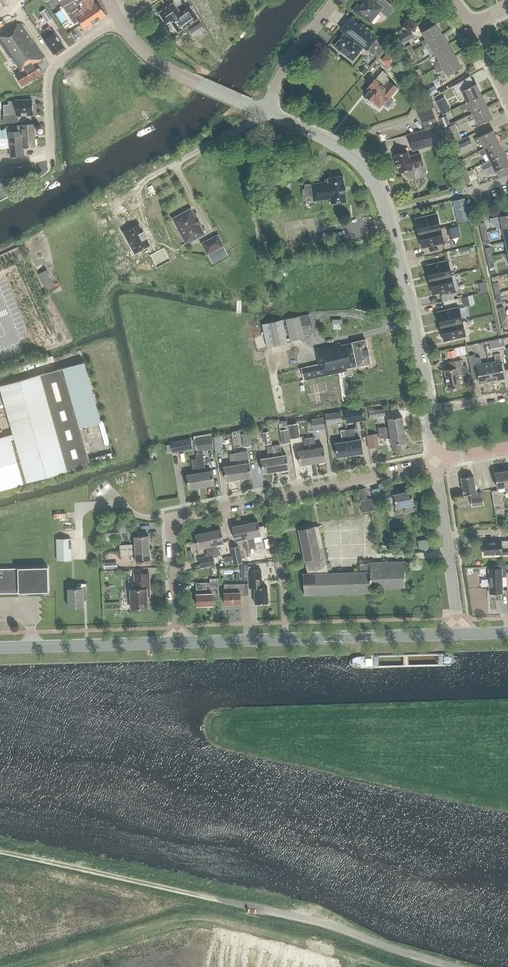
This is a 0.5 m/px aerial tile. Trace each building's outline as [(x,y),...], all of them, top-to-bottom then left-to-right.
[(62,7),(62,6),(74,24),(79,21),(85,30),(106,16),(97,3),(95,4),(92,0),(58,0),(62,7)] [(386,0),(381,0),(378,4),(372,0),(363,0),(359,6),(358,5),(353,11),(360,17),(361,15),(370,22),(379,11),(388,18),(396,8),(386,0)] [(173,25),(174,25),(178,32),(189,25),(198,18),(191,8),(181,14),(173,3),(158,13),(166,24),(170,21),(173,25)] [(47,22),(52,19),(45,9),(40,12),(47,22)] [(341,30),(344,33),(334,46),(352,61),(363,48),(366,50),(368,49),(376,55),(383,47),(375,40),(376,39),(350,18),(341,30)] [(194,36),(205,29),(200,22),(189,29),(194,36)] [(42,73),(36,63),(43,58),(20,24),(0,35),(0,43),(11,58),(13,57),(22,70),(15,75),(22,86),(42,73)] [(423,46),(428,43),(442,35),(436,24),(421,32),(425,39),(421,42),(423,46)] [(54,33),(49,27),(43,31),(48,37),(44,40),(54,54),(64,46),(54,33)] [(402,44),(414,37),(410,30),(398,37),(402,44)] [(449,46),(442,35),(428,43),(434,54),(449,46)] [(406,47),(409,55),(414,52),(411,45),(406,47)] [(455,56),(449,46),(434,54),(438,60),(434,63),(436,67),(455,56)] [(381,60),(391,67),(397,59),(387,52),(381,60)] [(418,60),(414,52),(409,55),(413,62),(418,60)] [(462,67),(455,56),(436,67),(439,72),(443,69),(447,76),(462,67)] [(418,78),(423,76),(419,68),(414,70),(418,78)] [(387,75),(382,71),(375,80),(375,79),(368,88),(370,90),(365,96),(367,97),(367,98),(367,99),(367,100),(368,100),(368,101),(369,101),(370,101),(371,101),(372,101),(373,102),(373,101),(380,107),(383,103),(388,106),(392,101),(389,98),(397,88),(387,80),(388,79),(386,76),(387,75)] [(426,84),(423,76),(418,78),(421,86),(426,84)] [(467,103),(482,96),(476,84),(468,88),(465,81),(455,86),(460,98),(463,96),(467,102),(467,103)] [(437,92),(434,85),(425,90),(429,97),(437,92)] [(487,107),(482,96),(467,103),(467,102),(460,105),(463,110),(469,107),(472,114),(487,107)] [(435,101),(442,115),(450,110),(444,97),(435,101)] [(3,123),(18,122),(18,115),(33,114),(33,113),(34,112),(33,108),(32,107),(32,100),(24,101),(24,99),(15,100),(15,103),(8,104),(9,114),(3,114),(3,123)] [(434,106),(418,112),(425,130),(441,125),(438,118),(434,106)] [(487,107),(472,114),(465,117),(468,121),(474,118),(478,126),(493,118),(487,107)] [(438,119),(442,129),(451,125),(446,115),(438,119)] [(10,157),(23,156),(23,148),(35,147),(34,124),(21,125),(17,126),(17,132),(8,132),(10,157)] [(455,124),(442,129),(449,144),(461,138),(455,124)] [(413,150),(438,144),(434,128),(409,135),(413,150)] [(480,142),(484,149),(499,142),(493,130),(478,137),(480,142)] [(461,148),(472,143),(468,136),(457,141),(461,148)] [(8,148),(7,138),(0,139),(0,149),(8,148)] [(448,145),(451,155),(460,151),(457,142),(448,145)] [(504,153),(499,142),(484,149),(479,151),(481,156),(486,154),(489,160),(504,153)] [(448,157),(444,147),(438,148),(442,159),(448,157)] [(414,177),(414,179),(417,178),(419,177),(420,175),(421,173),(422,171),(422,168),(422,166),(423,166),(419,154),(409,157),(407,152),(394,155),(397,164),(395,166),(396,170),(399,171),(399,173),(404,171),(408,176),(414,177)] [(489,160),(481,164),(484,169),(492,166),(495,172),(507,166),(507,161),(504,153),(489,160)] [(462,173),(467,171),(463,159),(453,162),(458,175),(462,173)] [(32,175),(31,163),(11,167),(0,169),(2,177),(12,176),(13,178),(32,175)] [(495,172),(498,178),(507,173),(507,166),(495,172)] [(276,171),(277,180),(291,178),(291,169),(276,171)] [(470,181),(470,179),(467,171),(462,173),(465,182),(470,181)] [(327,178),(328,180),(324,180),(325,182),(305,185),(305,189),(302,189),(303,197),(313,195),(313,201),(330,198),(331,204),(346,202),(343,176),(327,178)] [(453,201),(455,209),(466,206),(464,198),(453,201)] [(176,216),(175,218),(173,219),(186,243),(203,234),(198,225),(197,225),(194,220),(195,219),(190,210),(181,215),(179,214),(176,216)] [(415,218),(418,233),(440,228),(436,214),(415,218)] [(502,229),(507,228),(507,214),(499,216),(502,229)] [(139,224),(123,233),(134,254),(150,245),(146,238),(147,238),(143,231),(143,232),(139,224)] [(449,227),(451,237),(462,235),(459,225),(449,227)] [(443,243),(440,228),(418,233),(422,248),(443,243)] [(202,244),(207,254),(223,246),(217,235),(202,244)] [(170,260),(163,247),(150,255),(157,268),(170,260)] [(451,275),(447,260),(426,265),(429,280),(451,275)] [(38,275),(45,287),(53,283),(46,270),(38,275)] [(454,290),(451,275),(429,280),(433,294),(454,290)] [(473,297),(463,300),(464,306),(474,303),(473,297)] [(440,327),(462,322),(458,307),(437,312),(440,327)] [(290,341),(304,338),(302,328),(312,327),(309,314),(286,319),(290,341)] [(262,324),(267,348),(287,343),(282,320),(262,324)] [(465,336),(462,322),(440,327),(444,341),(465,336)] [(489,341),(491,351),(505,348),(503,338),(489,341)] [(319,365),(302,368),(304,380),(347,371),(346,368),(357,366),(370,363),(365,340),(352,343),(341,345),(341,343),(316,349),(319,365)] [(449,358),(457,356),(455,350),(447,352),(449,358)] [(495,362),(488,364),(492,381),(504,379),(499,353),(494,354),(495,362)] [(480,383),(492,381),(488,364),(481,365),(480,357),(475,358),(474,355),(468,356),(471,370),(477,368),(480,383)] [(460,387),(458,376),(468,374),(467,366),(462,367),(461,360),(450,362),(451,369),(445,371),(448,390),(451,389),(453,389),(456,389),(457,388),(460,387)] [(0,442),(0,490),(23,483),(67,471),(90,465),(80,427),(100,422),(84,362),(63,368),(0,386),(0,387),(14,438),(11,439),(0,442)] [(347,423),(363,420),(361,407),(345,410),(347,423)] [(385,416),(384,407),(368,410),(370,418),(385,416)] [(342,419),(341,412),(325,414),(326,425),(333,424),(333,420),(342,419)] [(313,431),(325,429),(323,417),(311,419),(313,431)] [(378,428),(378,433),(404,430),(402,417),(388,419),(389,428),(386,428),(386,427),(378,428)] [(300,437),(297,423),(288,425),(290,439),(300,437)] [(281,444),(290,442),(288,429),(279,430),(281,444)] [(354,429),(346,430),(350,455),(363,453),(360,439),(356,440),(354,429)] [(337,457),(350,455),(346,430),(340,431),(342,442),(335,443),(337,457)] [(406,442),(404,430),(378,433),(379,439),(390,437),(391,444),(392,450),(401,449),(400,443),(406,442)] [(264,445),(271,444),(269,432),(262,433),(264,445)] [(252,446),(250,433),(242,434),(243,447),(252,446)] [(368,448),(378,447),(376,434),(366,435),(368,448)] [(195,438),(197,450),(213,447),(211,435),(195,438)] [(216,453),(223,452),(221,436),(213,437),(216,453)] [(314,437),(309,438),(313,463),(326,461),(323,447),(316,448),(316,445),(315,445),(314,437)] [(300,465),(313,463),(309,438),(303,439),(305,447),(304,447),(304,450),(298,451),(300,465)] [(172,453),(192,449),(190,439),(170,443),(172,453)] [(280,444),(272,446),(276,471),(289,469),(286,455),(282,455),(280,444)] [(263,473),(276,471),(272,446),(266,446),(268,454),(260,455),(263,473)] [(234,453),(234,454),(239,479),(251,477),(247,451),(234,453)] [(202,452),(196,453),(197,459),(201,487),(214,485),(212,470),(205,472),(202,452)] [(226,481),(239,479),(234,454),(229,454),(230,462),(230,466),(223,467),(226,481)] [(193,470),(193,474),(186,475),(189,489),(201,487),(197,459),(191,459),(193,470)] [(507,490),(507,471),(495,473),(497,488),(505,487),(505,491),(507,490)] [(472,507),(483,505),(481,492),(476,493),(473,476),(461,478),(464,495),(470,494),(472,507)] [(491,491),(494,506),(495,510),(501,509),(500,505),(498,490),(491,491)] [(414,504),(411,491),(399,493),(399,491),(382,495),(384,501),(394,499),(396,508),(414,504)] [(359,501),(362,512),(376,509),(373,498),(359,501)] [(258,521),(245,524),(250,549),(256,548),(253,537),(261,535),(258,521)] [(245,550),(250,549),(245,524),(232,527),(235,541),(243,539),(245,550)] [(371,588),(405,587),(404,562),(369,563),(359,563),(360,572),(329,573),(319,526),(314,527),(298,530),(307,574),(303,574),(304,595),(371,593),(371,588)] [(105,537),(119,536),(118,528),(104,529),(105,537)] [(216,545),(223,543),(220,529),(208,532),(213,557),(219,556),(217,548),(215,548),(214,547),(216,546),(216,545)] [(213,557),(208,532),(195,535),(198,549),(206,547),(206,548),(208,548),(208,550),(206,550),(208,559),(213,557)] [(149,549),(149,536),(134,537),(135,545),(120,546),(120,551),(149,549)] [(421,550),(429,548),(427,538),(419,540),(421,550)] [(56,539),(56,561),(71,560),(70,539),(56,539)] [(501,541),(491,541),(491,542),(484,543),(484,555),(492,554),(492,555),(507,554),(507,541),(501,541)] [(241,562),(237,546),(231,548),(234,564),(241,562)] [(150,562),(149,549),(120,551),(121,556),(136,555),(136,563),(150,562)] [(254,561),(264,560),(263,552),(252,554),(254,561)] [(213,557),(208,559),(199,561),(200,568),(202,568),(214,565),(215,565),(213,557)] [(493,569),(489,569),(490,593),(502,592),(502,577),(506,577),(506,565),(493,565),(493,569)] [(254,566),(248,566),(248,581),(249,588),(254,588),(255,604),(268,603),(267,587),(261,587),(261,570),(254,570),(254,566)] [(48,592),(48,567),(0,569),(0,593),(48,592)] [(147,608),(146,591),(150,591),(149,574),(134,574),(135,589),(130,589),(131,609),(147,608)] [(219,600),(218,596),(218,582),(213,582),(206,583),(206,594),(196,594),(197,606),(213,605),(213,601),(219,600)] [(82,600),(87,600),(86,583),(76,584),(76,589),(68,589),(69,608),(83,607),(82,600)] [(248,584),(224,585),(224,605),(240,604),(240,595),(248,595),(248,584)]
